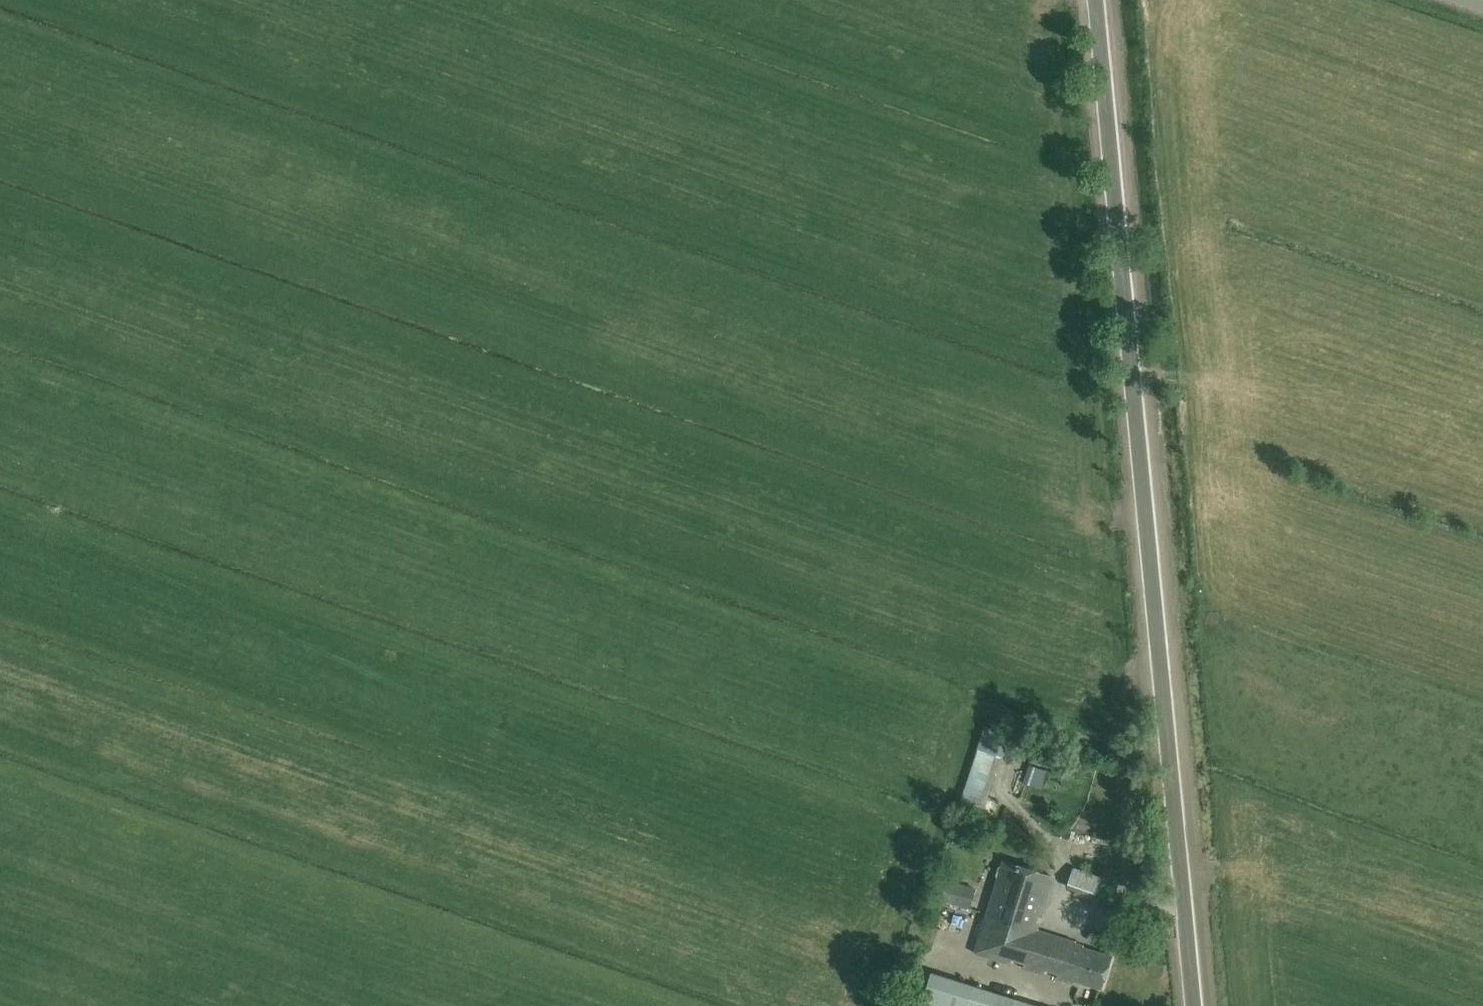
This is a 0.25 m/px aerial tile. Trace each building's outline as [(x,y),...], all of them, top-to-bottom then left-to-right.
[(982,808),(1000,754),(978,747),(959,801),(982,808)] [(1034,777),(1037,768),(1030,765),(1027,774),(1034,777)] [(1100,989),(1111,956),(1075,945),(1076,941),(1036,928),(1052,876),(1003,861),(1002,865),(999,866),(996,875),(998,878),(975,953),(1010,964),(1013,959),(1025,963),(1024,969),(1044,975),(1047,970),(1059,973),(1058,979),(1064,981),(1065,978),(1100,989)] [(1108,905),(1116,884),(1073,868),(1067,887),(1074,889),(1073,892),(1108,905)] [(968,909),(975,888),(938,877),(931,896),(968,909)] [(931,972),(921,1005),(1037,1005),(931,972)]
